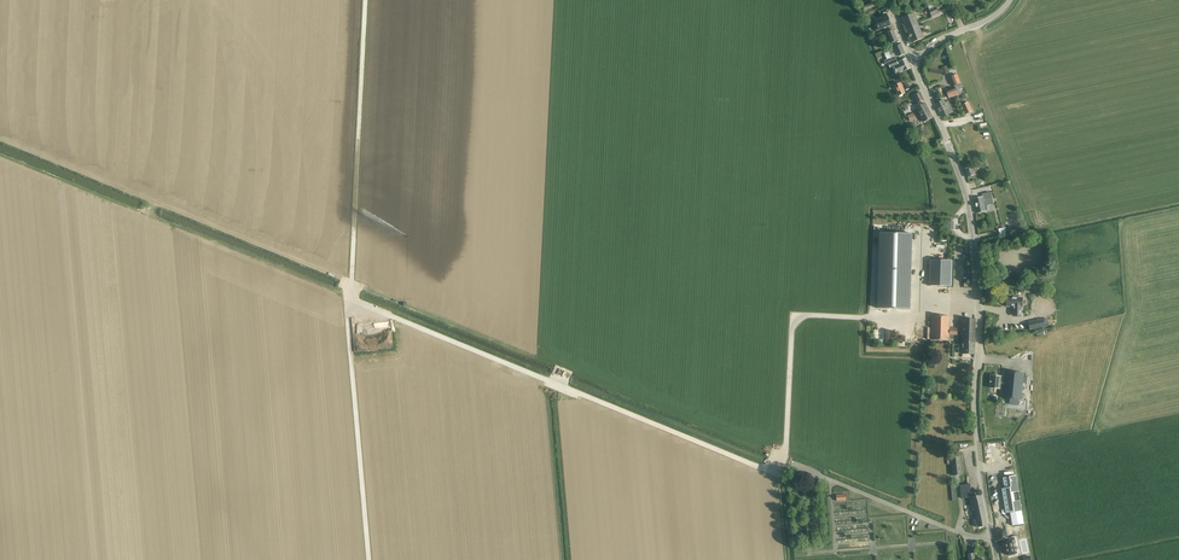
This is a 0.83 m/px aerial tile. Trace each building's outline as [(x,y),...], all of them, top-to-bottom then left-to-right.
[(939,14),(936,7),(929,10),(932,17),(939,14)] [(906,16),(902,18),(905,24),(907,30),(912,43),(924,38),(919,26),(916,20),(914,13),(906,16)] [(888,15),(882,18),(875,21),(879,30),(892,25),(888,15)] [(891,43),(892,43),(898,40),(894,30),(887,33),(888,36),(884,37),(886,41),(890,40),(891,43)] [(890,55),(892,54),(896,52),(898,57),(905,54),(901,45),(894,48),(895,48),(888,50),(890,55)] [(901,72),(910,68),(906,59),(897,63),(896,60),(888,64),(890,68),(893,66),(894,68),(893,68),(895,72),(895,71),(897,74),(901,72)] [(944,76),(950,73),(947,66),(941,68),(944,76)] [(957,75),(956,75),(951,77),(954,86),(955,88),(946,92),(949,98),(958,95),(957,91),(963,88),(963,87),(962,84),(961,83),(957,75)] [(901,82),(893,86),(898,96),(905,93),(901,82)] [(920,92),(914,95),(918,103),(924,100),(920,92)] [(944,100),(935,104),(942,117),(950,113),(944,100)] [(971,102),(962,106),(965,113),(974,110),(972,106),(971,102)] [(924,122),(927,121),(933,118),(925,103),(917,108),(924,122)] [(975,166),(970,167),(965,169),(968,177),(975,175),(974,172),(977,171),(975,166)] [(980,198),(974,199),(977,213),(978,213),(983,212),(986,211),(984,206),(993,204),(992,198),(991,192),(982,194),(983,197),(980,198)] [(1006,227),(998,229),(1000,236),(1007,235),(1006,227)] [(880,237),(878,307),(911,307),(913,238),(880,237)] [(952,286),(952,260),(930,260),(929,286),(952,286)] [(1022,298),(1013,298),(1007,298),(1007,306),(1014,306),(1014,316),(1021,316),(1021,306),(1022,306),(1022,298)] [(927,339),(931,339),(948,340),(950,316),(932,316),(931,328),(928,328),(927,339)] [(1036,320),(1028,322),(1030,331),(1046,328),(1046,326),(1049,326),(1048,318),(1044,319),(1036,320)] [(975,354),(976,320),(961,319),(960,335),(962,335),(962,342),(962,354),(975,354)] [(991,376),(990,388),(1000,389),(1001,385),(1004,386),(1003,398),(1010,399),(1009,405),(1018,406),(1019,399),(1022,400),(1023,383),(1027,384),(1028,376),(1024,376),(1024,373),(1012,372),(1006,371),(1005,381),(1001,380),(1001,377),(991,376)] [(961,456),(951,457),(953,476),(963,474),(961,456)] [(1005,488),(1002,489),(1005,508),(1006,513),(1022,511),(1021,505),(1018,486),(1016,475),(1003,478),(1005,488)] [(969,498),(973,513),(984,510),(982,502),(980,495),(972,497),(971,484),(960,485),(962,498),(969,498)] [(984,510),(973,513),(974,517),(975,516),(977,527),(987,525),(984,510)] [(1005,530),(998,531),(999,540),(1001,539),(1003,549),(1006,548),(1007,556),(1008,556),(1009,556),(1015,555),(1015,554),(1017,554),(1015,543),(1014,537),(1007,539),(1007,538),(1005,530)]
